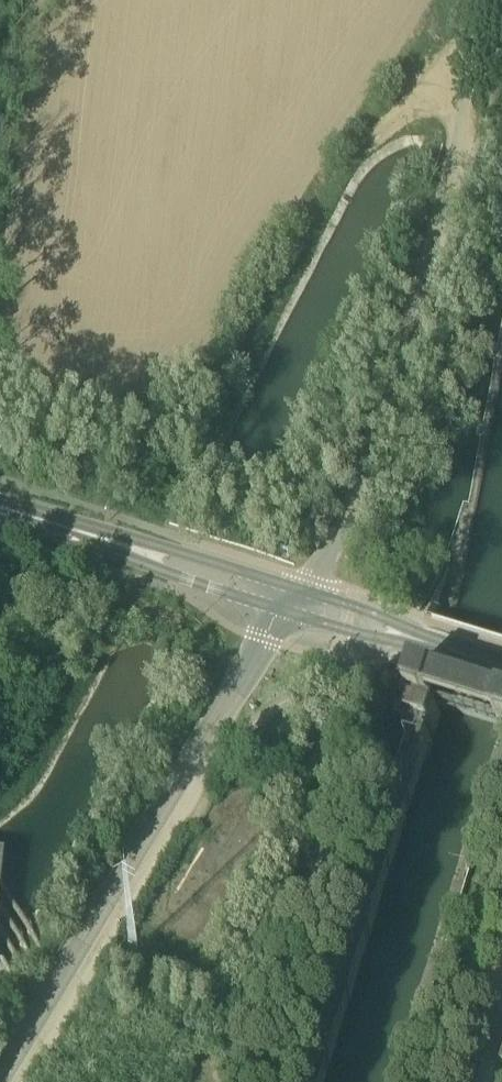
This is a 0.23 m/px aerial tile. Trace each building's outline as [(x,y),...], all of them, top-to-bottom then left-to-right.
[(430,672),(430,671),(415,666),(407,692),(413,693),(409,707),(430,714),(436,695),(499,716),(498,719),(501,720),(501,693),(430,672)]
